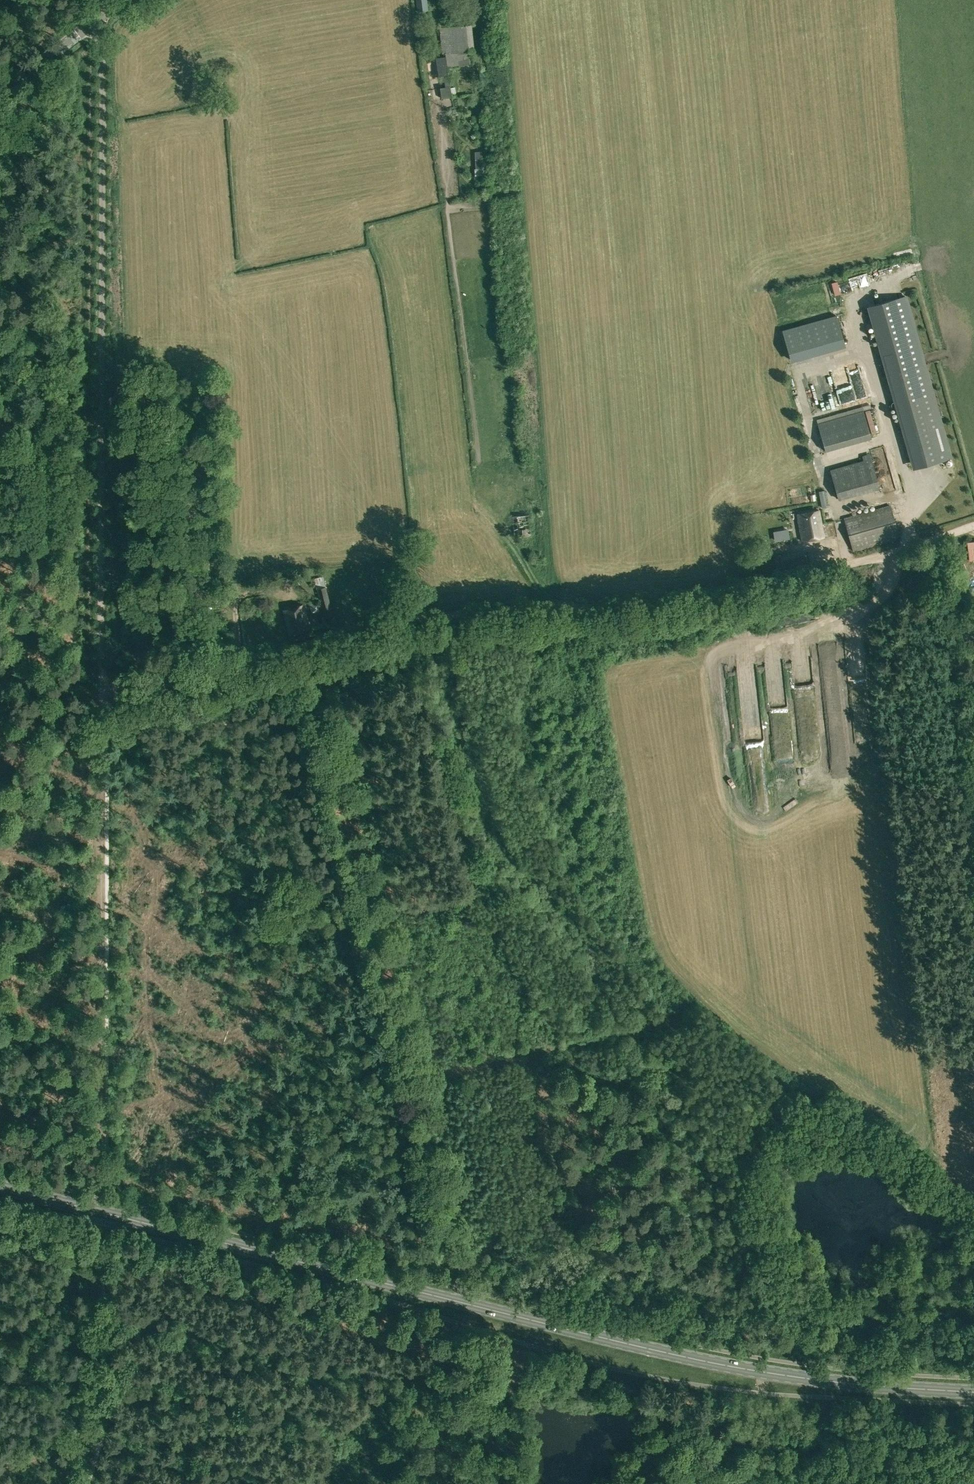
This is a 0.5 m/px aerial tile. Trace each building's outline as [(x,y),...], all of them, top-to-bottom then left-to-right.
[(419,11),(428,10),(427,0),(417,0),(419,11)] [(115,12),(122,21),(134,13),(127,3),(115,12)] [(442,52),(442,54),(471,51),(474,50),(472,24),(440,27),(442,52)] [(88,37),(91,40),(104,29),(100,25),(88,37)] [(472,64),(471,51),(442,54),(442,52),(425,55),(432,102),(452,99),(447,67),(460,65),(472,64)] [(912,470),(952,458),(907,297),(867,308),(912,470)] [(825,451),(871,438),(863,411),(818,424),(825,451)] [(830,470),(838,500),(880,488),(872,458),(830,470)] [(883,481),(894,481),(893,461),(882,462),(883,481)] [(524,487),(513,488),(514,500),(525,499),(524,487)] [(844,518),(852,552),(900,538),(891,504),(858,513),(858,515),(844,518)] [(797,514),(802,540),(824,537),(819,511),(797,514)] [(513,516),(514,536),(531,535),(529,515),(513,516)] [(759,555),(771,554),(770,547),(766,548),(758,549),(759,555)] [(781,554),(784,572),(807,568),(804,550),(781,554)] [(784,572),(781,554),(774,556),(777,573),(784,572)] [(314,578),(324,618),(334,616),(324,576),(314,578)] [(284,608),(290,634),(311,629),(305,603),(284,608)]
